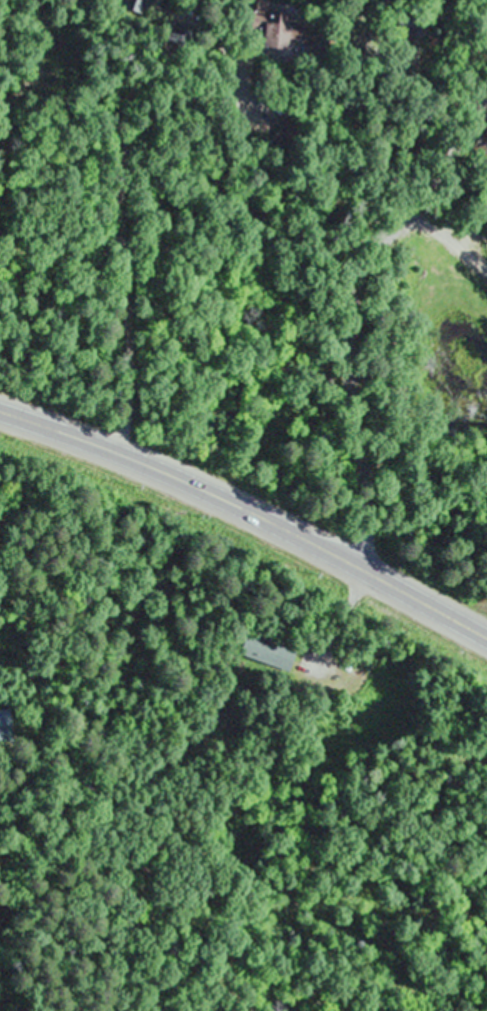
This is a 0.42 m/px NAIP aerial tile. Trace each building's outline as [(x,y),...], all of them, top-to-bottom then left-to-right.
[(143,16),(145,0),(122,0),(121,13),(143,16)] [(290,51),(290,14),(249,15),(250,33),(260,33),(260,52),(290,51)] [(239,634),(231,657),(281,673),(288,649),(239,634)]
